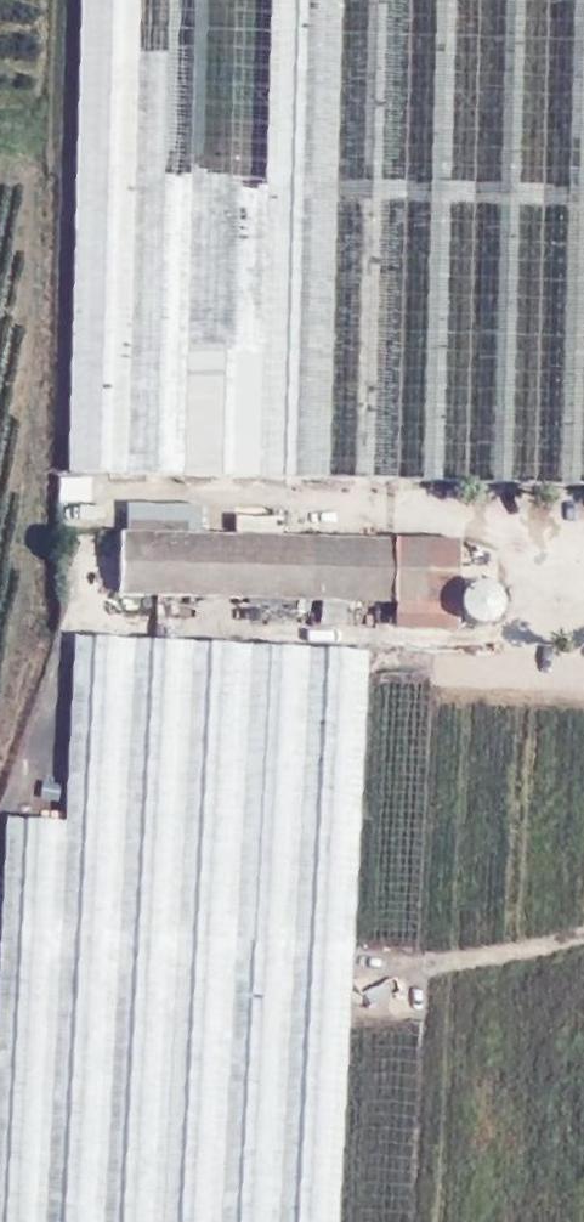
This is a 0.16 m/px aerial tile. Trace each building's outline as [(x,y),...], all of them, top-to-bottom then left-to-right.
[(73,469),(583,482),(583,0),(86,0),(73,469)] [(235,517),(235,531),(280,531),(280,518),(235,517)] [(393,597),(395,536),(124,531),(125,592),(393,597)] [(473,622),(503,620),(501,588),(470,590),(473,622)] [(352,645),(69,640),(66,819),(0,817),(0,829),(0,1221),(310,1221),(310,1216),(297,1215),(298,1160),(344,1161),(352,645)]
